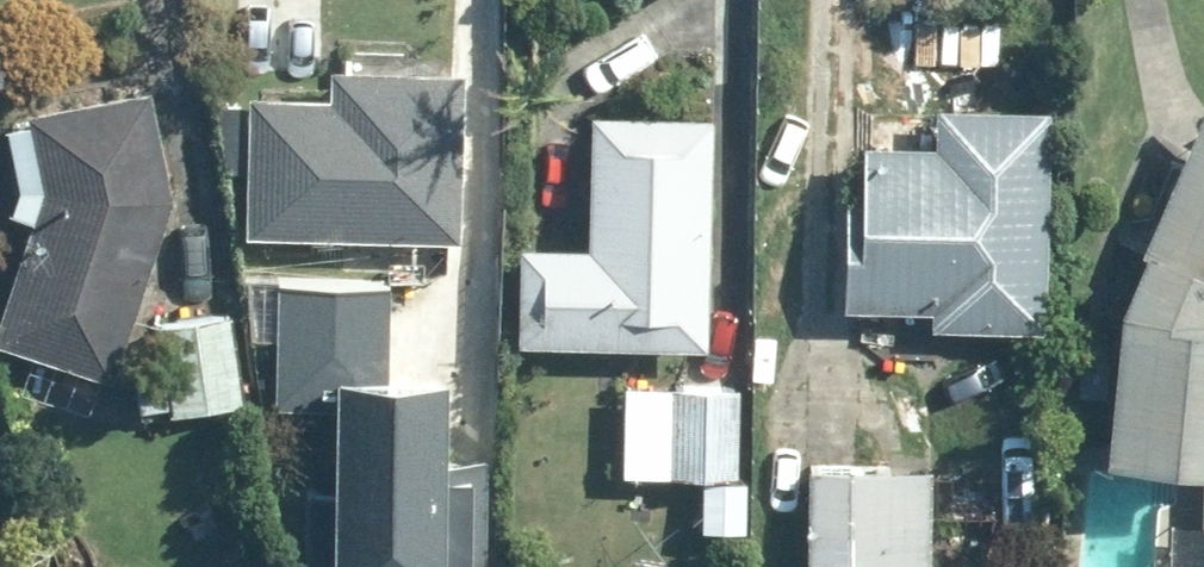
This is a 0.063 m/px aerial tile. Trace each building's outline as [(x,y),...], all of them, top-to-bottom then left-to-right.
[(328,96),(250,91),(242,231),(457,243),(466,76),(330,69),(328,96)] [(22,115),(41,193),(0,317),(0,343),(114,381),(173,199),(147,86),(22,115)] [(1046,332),(1048,105),(937,104),(937,148),(858,148),(857,312),(928,313),(928,331),(1046,332)] [(1203,106),(1117,319),(1108,466),(1203,472),(1203,107),(1203,106)] [(711,118),(593,115),(591,247),(520,246),(518,346),(706,350),(711,118)] [(481,565),(485,349),(393,348),(395,261),(280,259),(278,368),(364,370),(360,562),(481,565)] [(231,313),(150,319),(153,361),(133,362),(137,420),(238,412),(231,313)] [(738,388),(623,385),(620,478),(735,481),(738,388)] [(807,464),(803,566),(928,566),(932,469),(807,464)]
